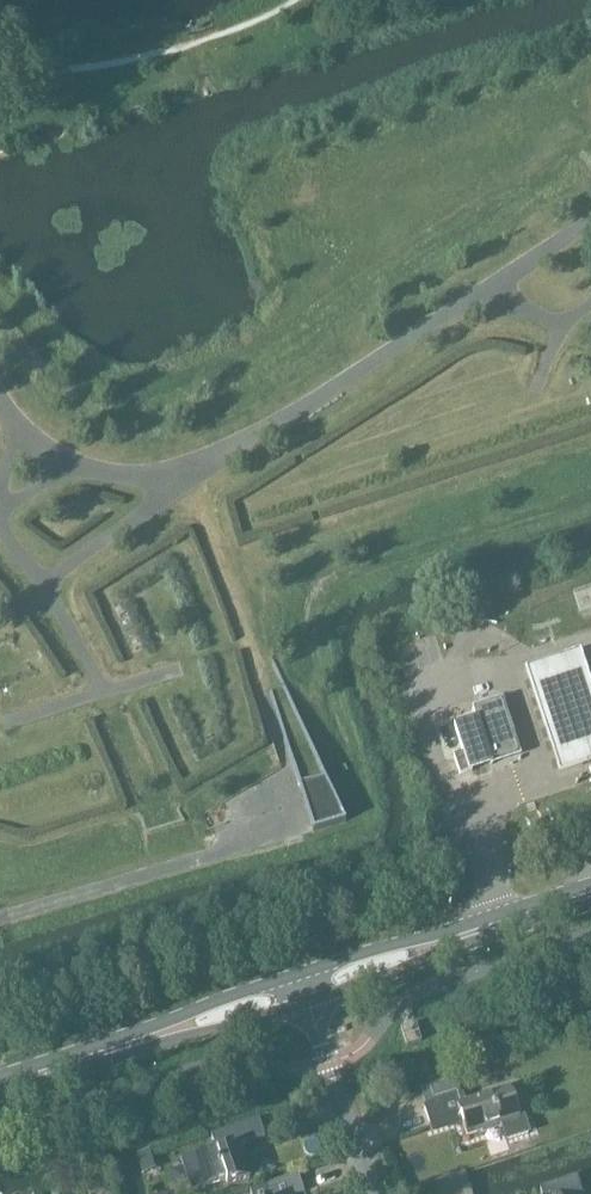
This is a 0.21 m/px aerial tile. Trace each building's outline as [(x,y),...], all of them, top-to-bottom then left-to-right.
[(526,673),(560,776),(590,766),(590,688),(580,655),(526,673)] [(460,776),(472,772),(493,765),(492,763),(518,754),(504,714),(507,713),(502,700),(474,709),(477,719),(454,726),(464,754),(454,758),(460,776)] [(324,778),(299,785),(314,832),(344,822),(324,778)] [(407,1047),(422,1042),(416,1025),(401,1030),(407,1047)] [(520,1117),(510,1088),(466,1102),(463,1095),(424,1107),(430,1127),(460,1117),(467,1137),(482,1132),(483,1134),(503,1128),(507,1138),(530,1130),(525,1116),(520,1117)] [(259,1120),(225,1131),(211,1136),(215,1148),(196,1155),(197,1157),(182,1162),(188,1184),(204,1179),(206,1187),(226,1181),(228,1185),(250,1178),(239,1147),(265,1138),(259,1120)] [(304,1193),(298,1175),(265,1186),(267,1193),(301,1193),(304,1193)] [(577,1179),(539,1191),(540,1193),(582,1193),(577,1179)]
